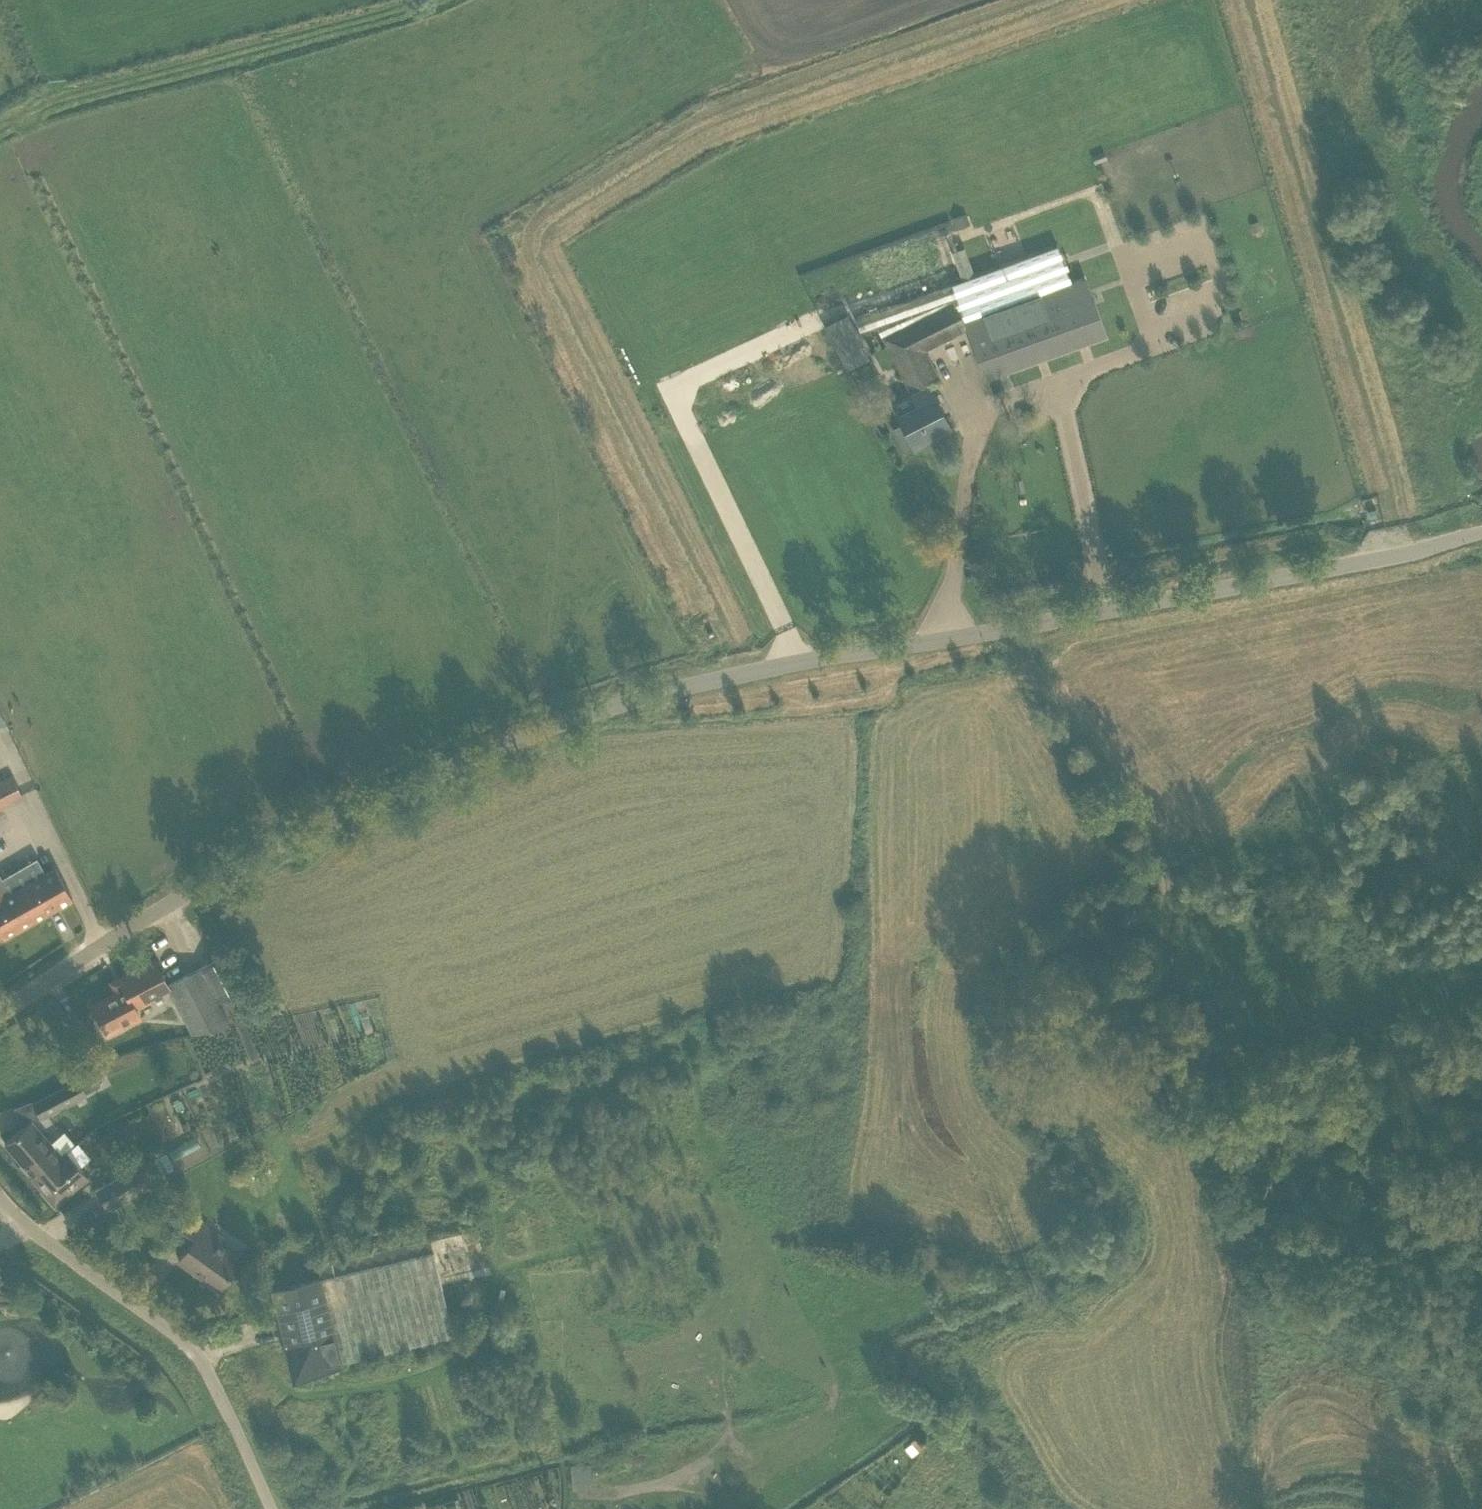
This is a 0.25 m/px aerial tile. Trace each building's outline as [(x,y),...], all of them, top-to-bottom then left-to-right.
[(876,323),(883,337),(954,300),(967,328),(983,377),(1105,334),(1084,275),(1070,280),(1056,243),(854,316),(859,329),(876,323)] [(911,393),(927,385),(939,379),(924,350),(967,328),(954,300),(883,337),(911,393)] [(853,325),(829,338),(847,370),(868,358),(860,344),(863,342),(853,325)] [(947,423),(927,385),(911,393),(917,405),(897,415),(902,424),(893,429),(904,450),(913,445),(915,449),(916,448),(915,447),(930,440),(926,431),(933,427),(934,430),(947,423)] [(1376,509),(1369,510),(1370,518),(1377,516),(1376,509)] [(0,780),(0,807),(22,795),(11,774),(0,780)] [(2,934),(4,936),(72,898),(55,868),(8,894),(0,880),(0,935),(2,934)] [(224,954),(167,984),(169,988),(192,1032),(230,1024),(219,1002),(243,989),(234,972),(224,954)] [(124,988),(92,1005),(101,1023),(107,1035),(142,1017),(137,1008),(151,1000),(150,998),(169,988),(167,984),(154,960),(118,978),(124,988)] [(41,1116),(85,1092),(99,1085),(92,1071),(78,1078),(34,1102),(41,1116)] [(30,1172),(56,1150),(30,1120),(4,1142),(30,1172)] [(61,1155),(56,1150),(30,1172),(33,1175),(31,1176),(55,1204),(88,1175),(67,1150),(61,1155)] [(106,1209),(123,1200),(150,1186),(139,1165),(94,1188),(106,1209)] [(216,1290),(238,1258),(239,1258),(199,1230),(203,1224),(188,1213),(173,1235),(187,1245),(178,1259),(203,1276),(201,1279),(216,1290)] [(429,1240),(317,1267),(320,1278),(340,1362),(453,1335),(433,1252),(429,1240)] [(340,1363),(340,1362),(320,1278),(272,1290),(277,1310),(286,1345),(293,1374),(340,1363)]
